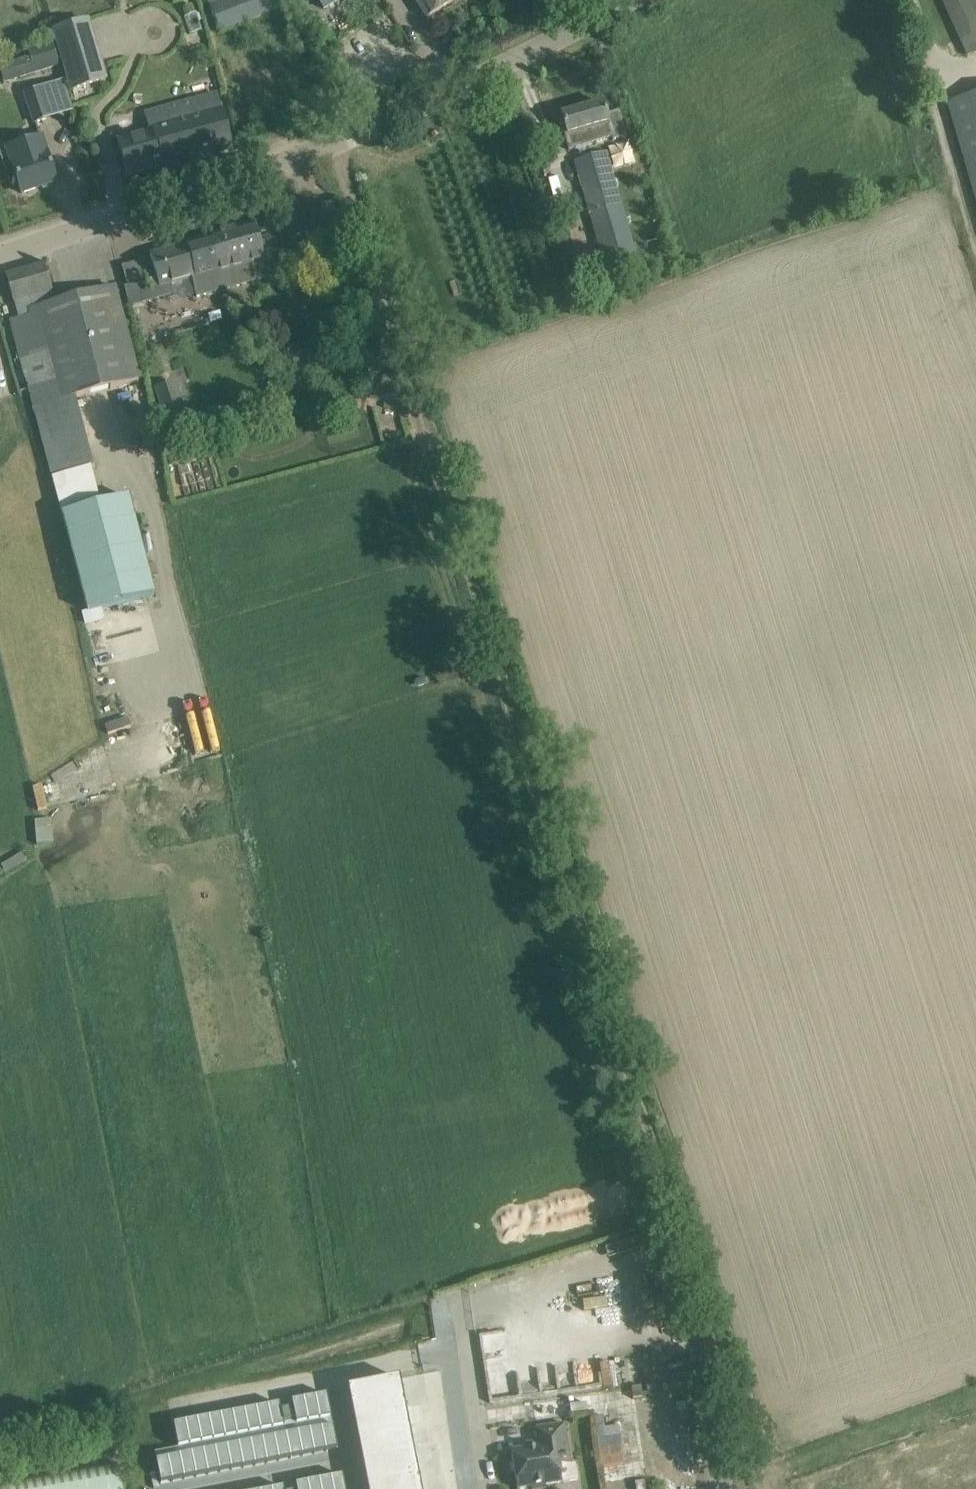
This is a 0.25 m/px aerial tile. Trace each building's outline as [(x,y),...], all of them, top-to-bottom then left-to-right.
[(209,6),(220,33),(286,6),(283,0),(224,0),(209,6)] [(323,11),(340,0),(316,0),(323,11)] [(427,18),(455,0),(416,0),(427,18)] [(966,55),(975,51),(975,0),(944,0),(966,55)] [(87,18),(52,28),(56,39),(71,90),(106,79),(87,18)] [(29,57),(14,62),(19,77),(34,72),(57,65),(50,44),(27,51),(29,57)] [(40,89),(25,94),(34,123),(49,118),(40,89)] [(948,102),(975,197),(975,94),(948,102)] [(150,133),(117,141),(127,175),(163,165),(164,167),(232,149),(221,113),(194,120),(189,102),(145,114),(150,133)] [(603,103),(561,115),(567,135),(564,135),(568,151),(613,138),(614,141),(627,137),(620,111),(606,115),(603,103)] [(0,146),(0,152),(5,165),(10,180),(16,178),(21,193),(55,182),(41,138),(39,133),(0,146)] [(578,160),(575,161),(606,270),(637,261),(611,171),(605,153),(586,158),(578,160)] [(253,222),(207,235),(222,290),(268,277),(259,244),(253,222)] [(186,244),(150,254),(155,274),(159,288),(191,279),(196,297),(222,290),(207,235),(185,242),(186,244)] [(147,259),(122,262),(129,302),(153,298),(147,259)] [(44,266),(6,277),(19,318),(11,320),(16,338),(39,331),(33,308),(54,303),(44,266)] [(39,331),(16,338),(23,364),(34,407),(75,397),(81,395),(139,380),(114,287),(54,303),(33,308),(39,331)] [(173,382),(152,389),(174,450),(207,438),(201,418),(187,423),(173,382)] [(75,397),(34,407),(47,455),(88,443),(75,397)] [(100,505),(63,515),(88,612),(154,595),(128,498),(100,505)] [(36,819),(37,842),(51,842),(50,818),(36,819)] [(399,1378),(347,1388),(357,1438),(409,1428),(404,1403),(405,1403),(400,1378),(399,1379),(399,1378)] [(178,1448),(154,1453),(160,1484),(337,1450),(326,1394),(291,1401),(295,1423),(291,1423),(288,1409),(281,1411),(279,1404),(173,1424),(178,1448)] [(511,1451),(517,1488),(530,1487),(531,1488),(540,1488),(546,1488),(545,1485),(561,1482),(559,1466),(570,1464),(568,1451),(564,1424),(536,1428),(538,1442),(532,1443),(524,1444),(525,1449),(511,1451)] [(619,1424),(597,1427),(603,1466),(625,1463),(619,1424)] [(409,1428),(357,1438),(366,1487),(419,1476),(414,1452),(409,1428)] [(0,1483),(0,1488),(121,1488),(116,1462),(0,1483)] [(342,1476),(295,1485),(296,1488),(345,1488),(342,1476)] [(366,1487),(366,1488),(422,1488),(419,1476),(366,1487)]
